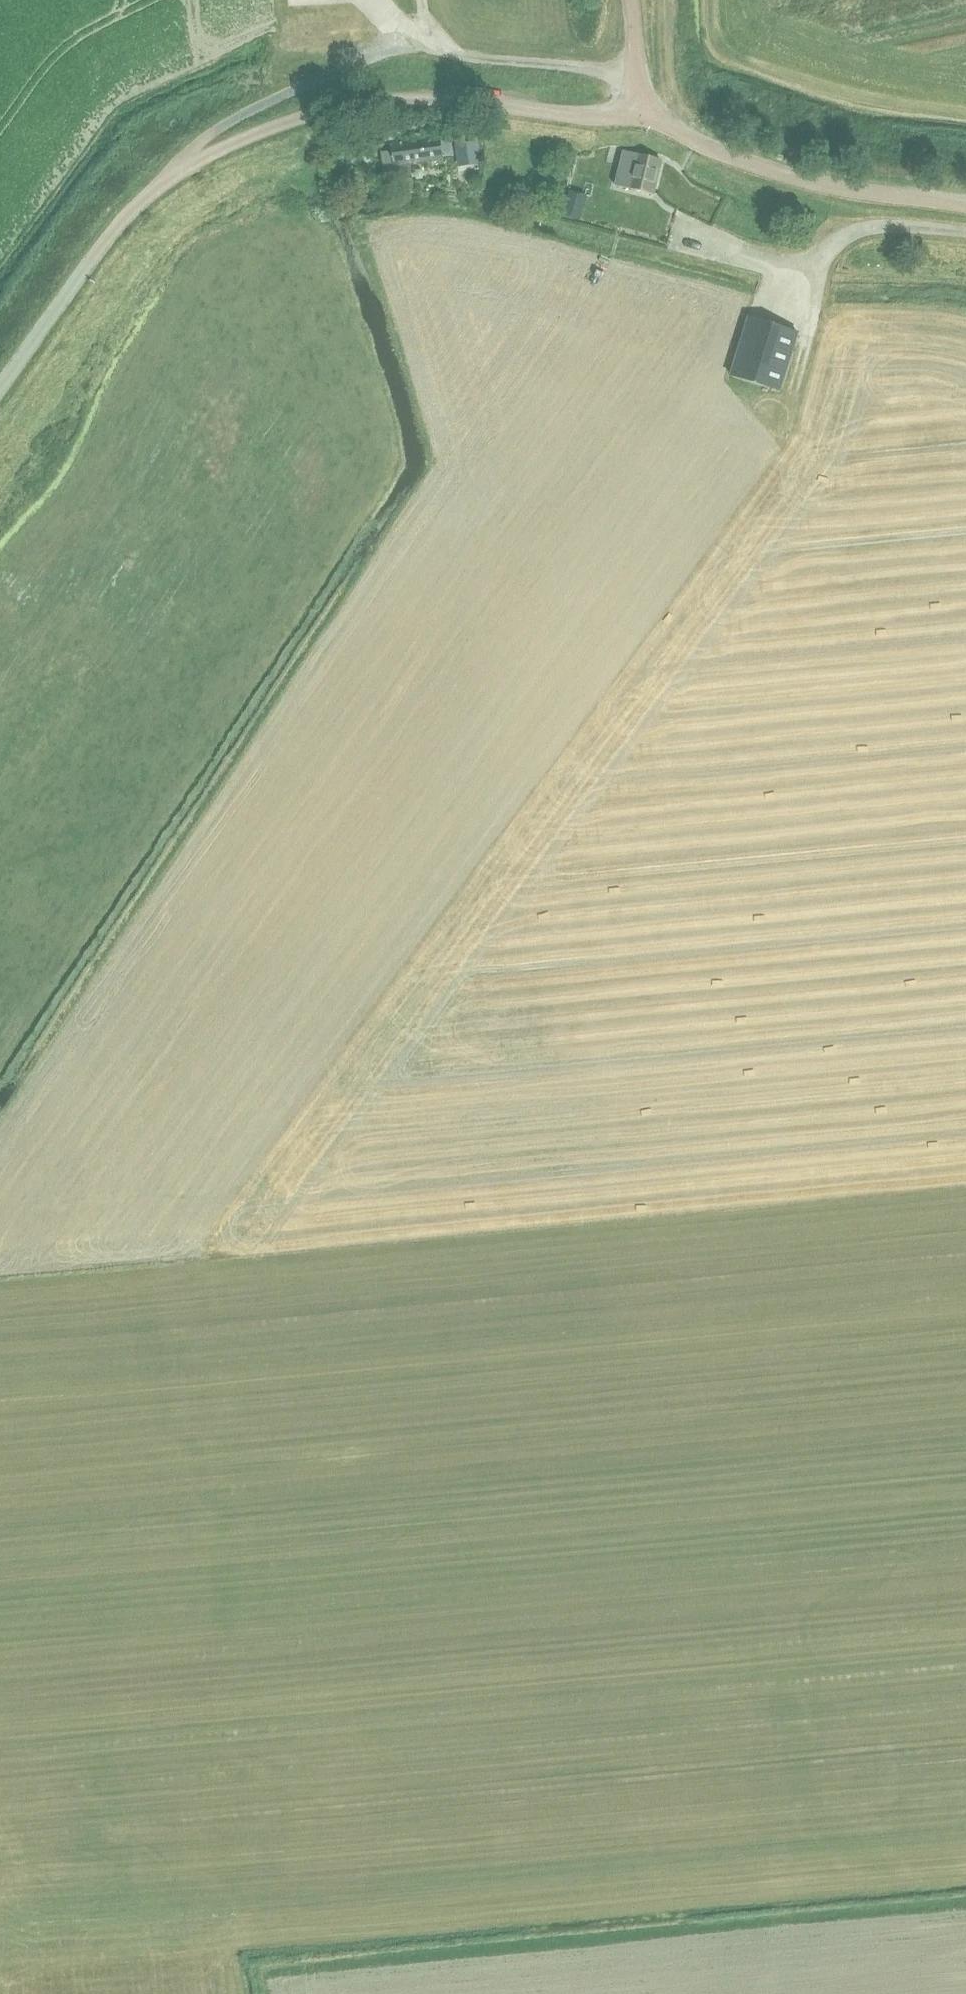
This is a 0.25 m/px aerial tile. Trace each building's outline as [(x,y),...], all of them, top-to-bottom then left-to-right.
[(393,152),(382,154),(385,181),(413,178),(412,164),(444,160),(443,158),(453,157),(451,141),(442,142),(442,140),(393,146),(393,152)] [(477,140),(458,142),(460,160),(480,158),(477,140)] [(625,151),(615,186),(652,195),(661,160),(625,151)] [(570,190),(567,202),(585,206),(588,195),(570,190)] [(732,375),(781,390),(799,333),(749,318),(732,375)]
